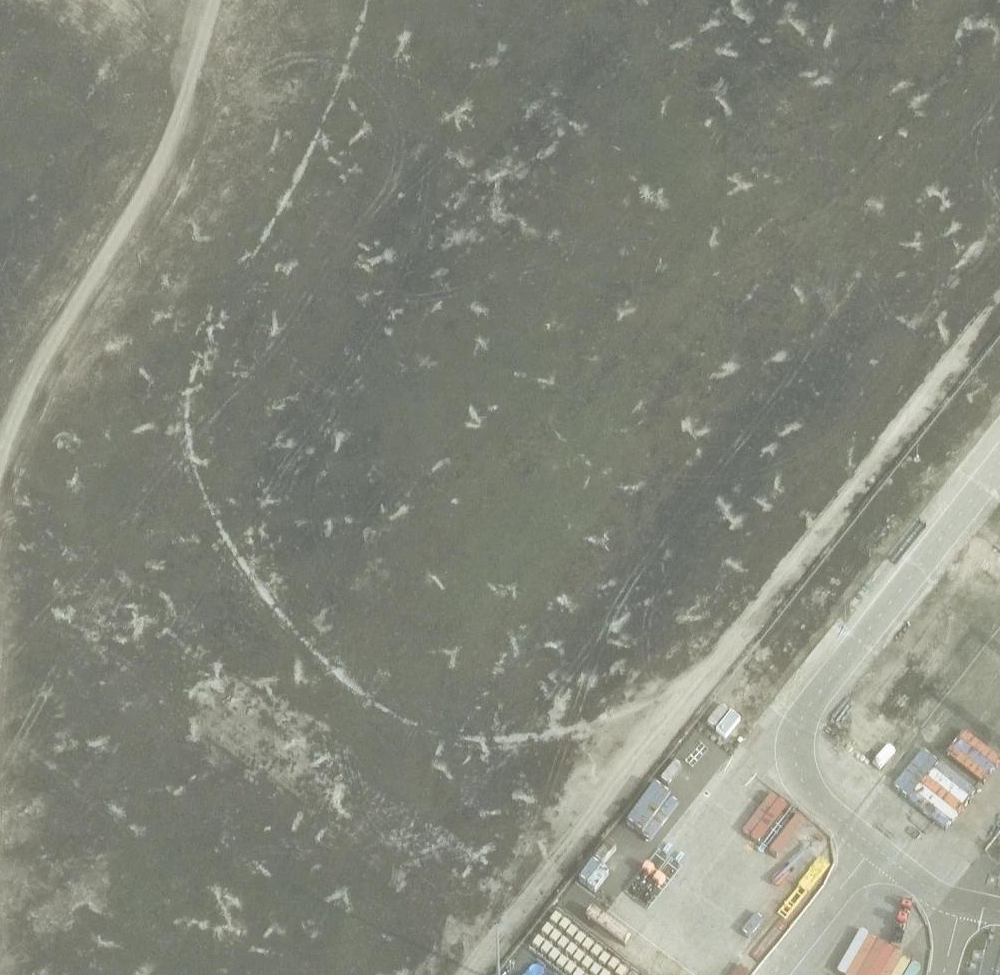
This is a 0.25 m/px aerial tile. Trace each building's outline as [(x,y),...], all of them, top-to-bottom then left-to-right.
[(525,947),(531,951),(515,974),(517,974),(611,974),(624,958),(553,908),(525,947)]
